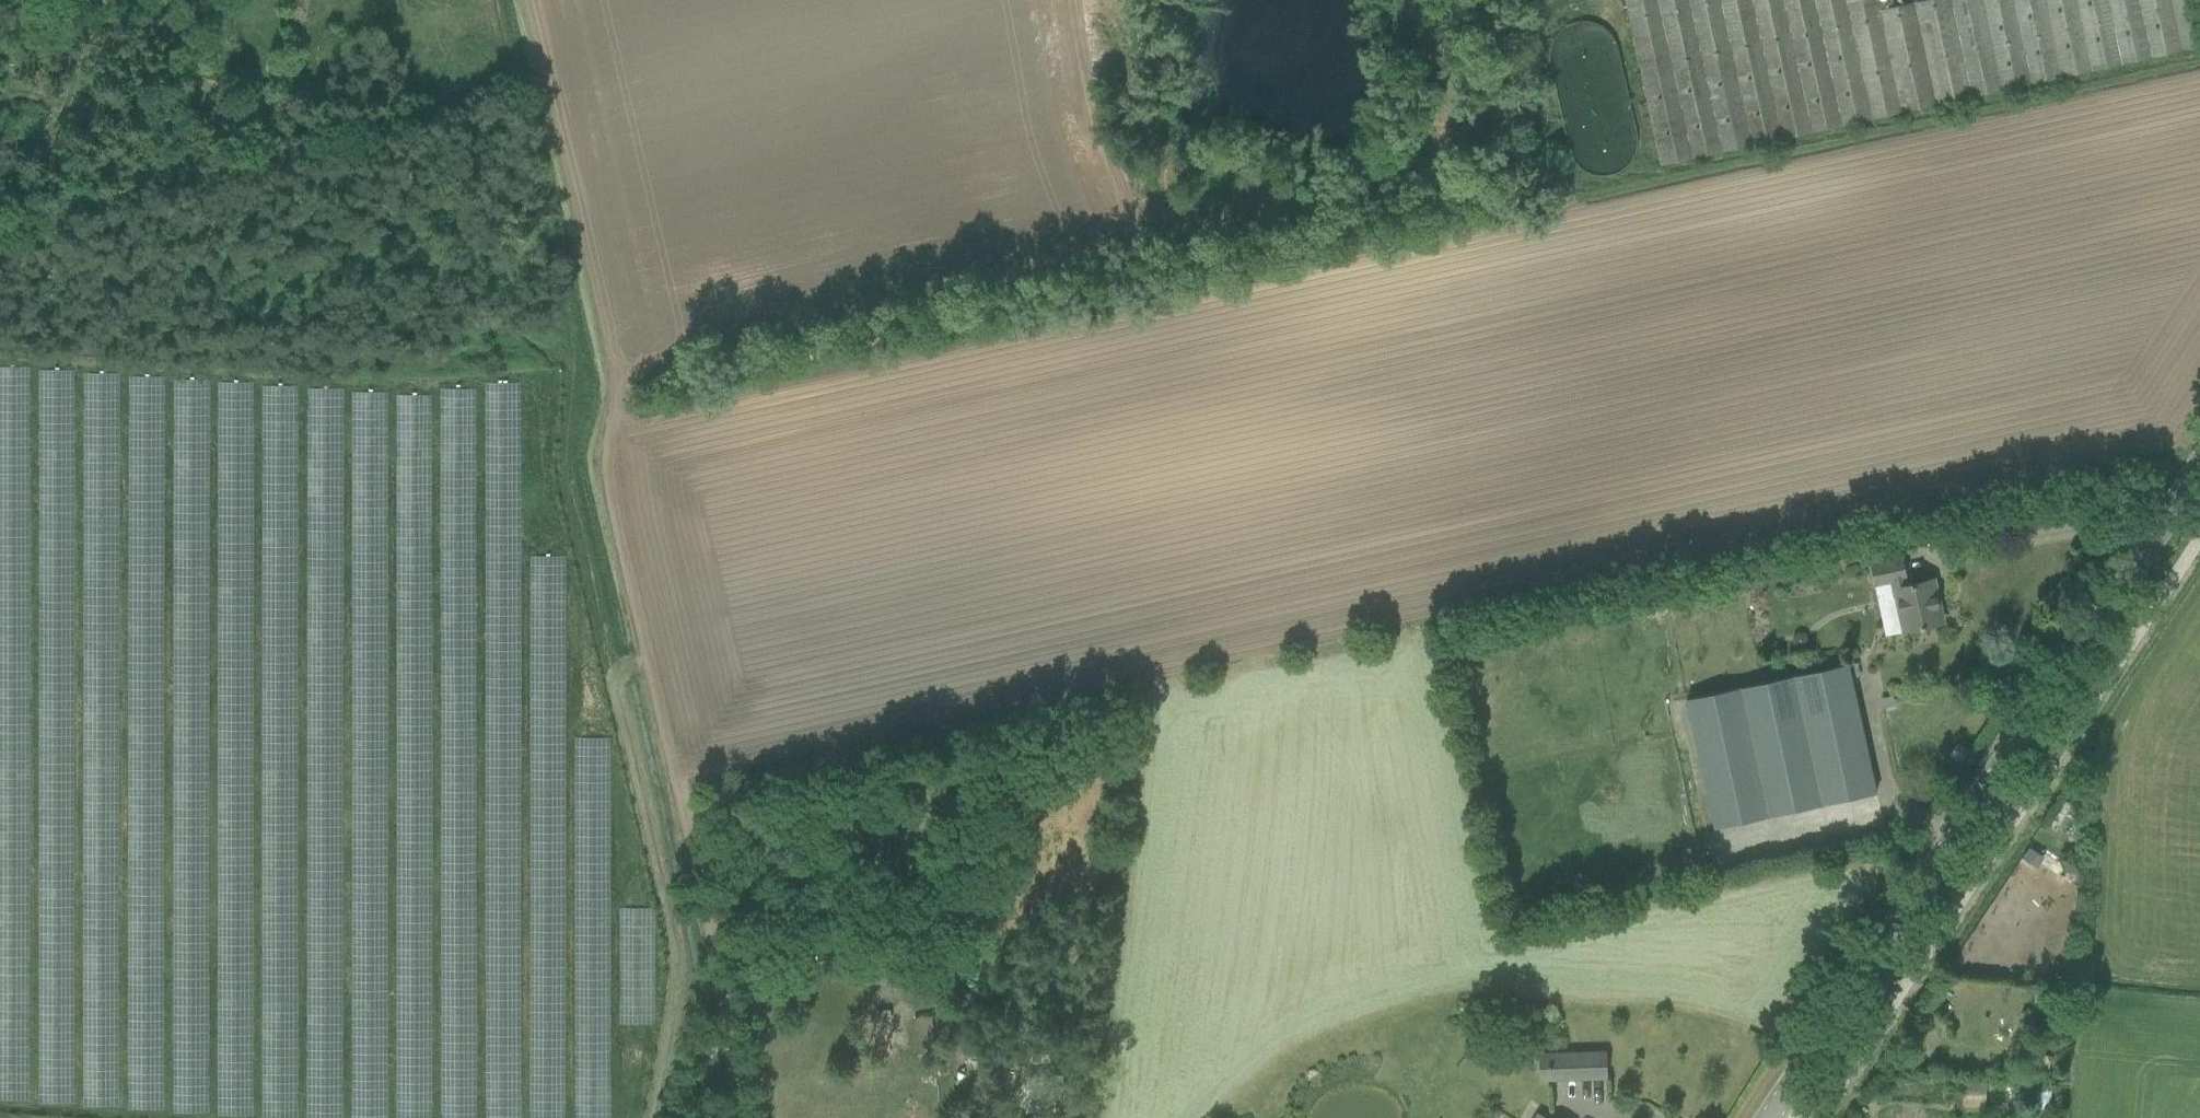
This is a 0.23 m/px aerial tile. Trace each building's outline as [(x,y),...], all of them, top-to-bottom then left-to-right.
[(1644,81),(1648,98),(1662,162),(2191,47),(2199,45),(2199,0),(1907,0),(1895,3),(1895,0),(1627,0),(1644,81)] [(1639,142),(1638,134),(1619,50),(1618,44),(1615,38),(1611,31),(1604,26),(1597,22),(1587,20),(1579,21),(1569,24),(1564,27),(1558,32),(1555,37),(1552,44),(1550,53),(1550,61),(1569,148),(1572,155),(1575,161),(1579,166),(1584,171),(1592,175),(1601,177),(1610,176),(1621,171),(1629,166),(1634,158),(1638,148),(1639,142)] [(1902,556),(1880,561),(1880,559),(1870,560),(1876,587),(1889,584),(1893,598),(1894,598),(1897,610),(1900,609),(1905,631),(1943,622),(1933,578),(1908,584),(1902,556)] [(1709,584),(1692,588),(1695,603),(1712,599),(1709,584)] [(1858,663),(1848,665),(1852,683),(1857,682),(1855,676),(1860,675),(1858,663)] [(1848,665),(1827,669),(1827,668),(1686,699),(1715,829),(1767,816),(1876,793),(1852,683),(1848,665)] [(1958,744),(1950,755),(1961,762),(1969,751),(1958,744)] [(1605,1053),(1539,1054),(1540,1082),(1606,1081),(1605,1053)] [(1980,1103),(1980,1082),(1963,1082),(1963,1103),(1980,1103)]
